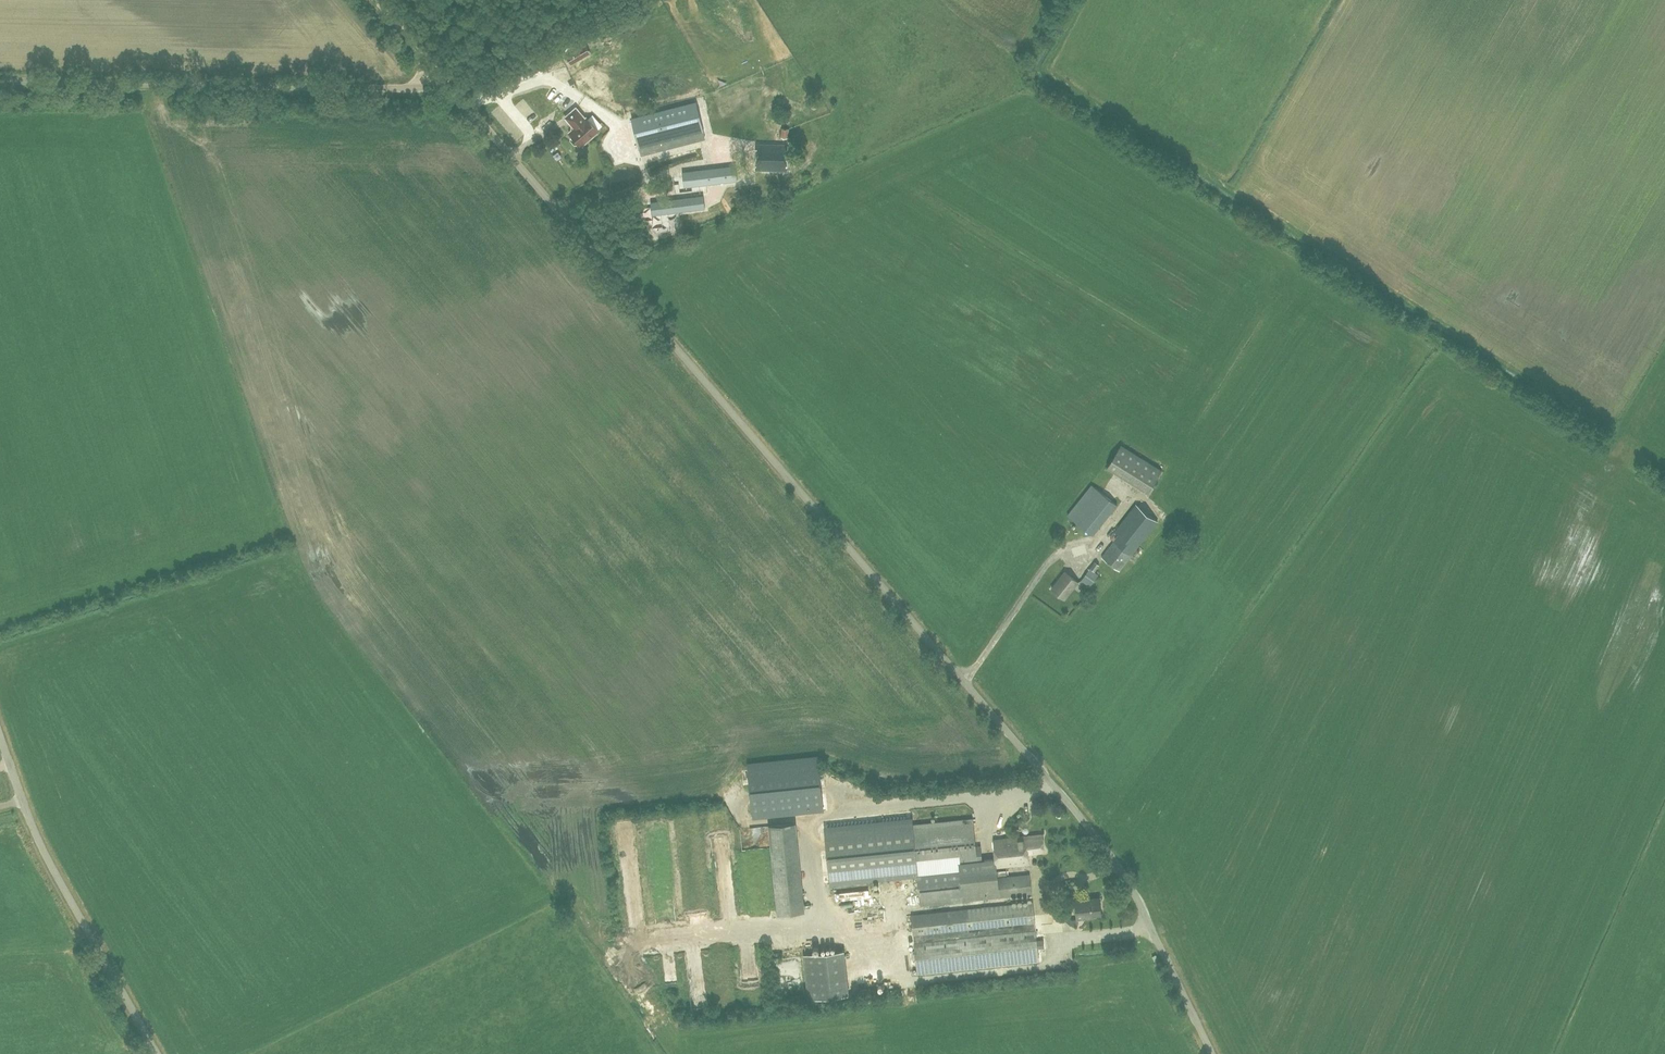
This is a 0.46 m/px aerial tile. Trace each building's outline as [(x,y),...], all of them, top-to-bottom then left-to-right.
[(571,64),(580,58),(575,49),(566,55),(571,64)] [(600,78),(576,81),(577,87),(601,85),(600,78)] [(827,91),(812,99),(818,111),(834,103),(827,91)] [(696,102),(632,118),(641,153),(705,136),(696,102)] [(576,109),(565,118),(572,126),(571,127),(571,130),(572,131),(569,133),(572,136),(571,138),(571,140),(575,145),(577,145),(579,144),(581,147),(592,137),(594,137),(597,134),(597,132),(599,131),(587,118),(585,119),(576,109)] [(789,137),(790,128),(782,128),(781,137),(789,137)] [(787,170),(788,145),(757,144),(756,169),(787,170)] [(628,156),(623,165),(635,171),(640,162),(628,156)] [(708,184),(737,180),(736,166),(683,172),(684,185),(708,182),(708,184)] [(663,221),(662,214),(705,208),(703,195),(651,202),(653,215),(644,216),(645,223),(663,221)] [(1121,444),(1107,467),(1147,493),(1162,470),(1121,444)] [(1092,535),(1117,505),(1092,485),(1067,515),(1092,535)] [(1119,570),(1158,521),(1136,504),(1115,531),(1120,534),(1102,557),(1119,570)] [(1095,561),(1089,568),(1095,572),(1100,565),(1095,561)] [(1099,574),(1095,572),(1089,568),(1085,575),(1081,580),(1090,586),(1094,581),(1099,574)] [(1065,599),(1078,582),(1065,572),(1052,588),(1065,599)] [(748,764),(753,816),(823,809),(818,757),(748,764)] [(802,899),(796,818),(774,819),(776,858),(782,858),(783,868),(775,868),(777,888),(778,901),(802,899)] [(911,818),(824,826),(830,885),(917,877),(917,873),(960,869),(960,873),(918,878),(920,905),(1032,893),(1030,874),(997,877),(996,866),(1029,863),(1028,853),(1044,851),(1042,834),(993,839),(995,858),(982,859),(981,846),(975,846),(973,819),(912,825),(911,818)] [(747,846),(748,858),(757,857),(756,846),(747,846)] [(1085,899),(1085,897),(1075,898),(1077,919),(1087,918),(1087,916),(1101,914),(1100,898),(1085,899)] [(950,911),(912,914),(918,974),(922,973),(922,974),(1035,963),(1035,961),(1039,961),(1038,949),(1044,948),(1043,940),(1037,941),(1035,923),(1033,902),(950,911)] [(891,910),(878,916),(881,923),(895,917),(891,910)] [(708,911),(690,912),(691,921),(708,920),(708,911)] [(812,988),(846,986),(844,944),(803,947),(804,959),(810,959),(812,988)] [(692,971),(701,969),(699,960),(690,963),(692,971)] [(665,973),(678,972),(677,964),(664,966),(665,973)]
